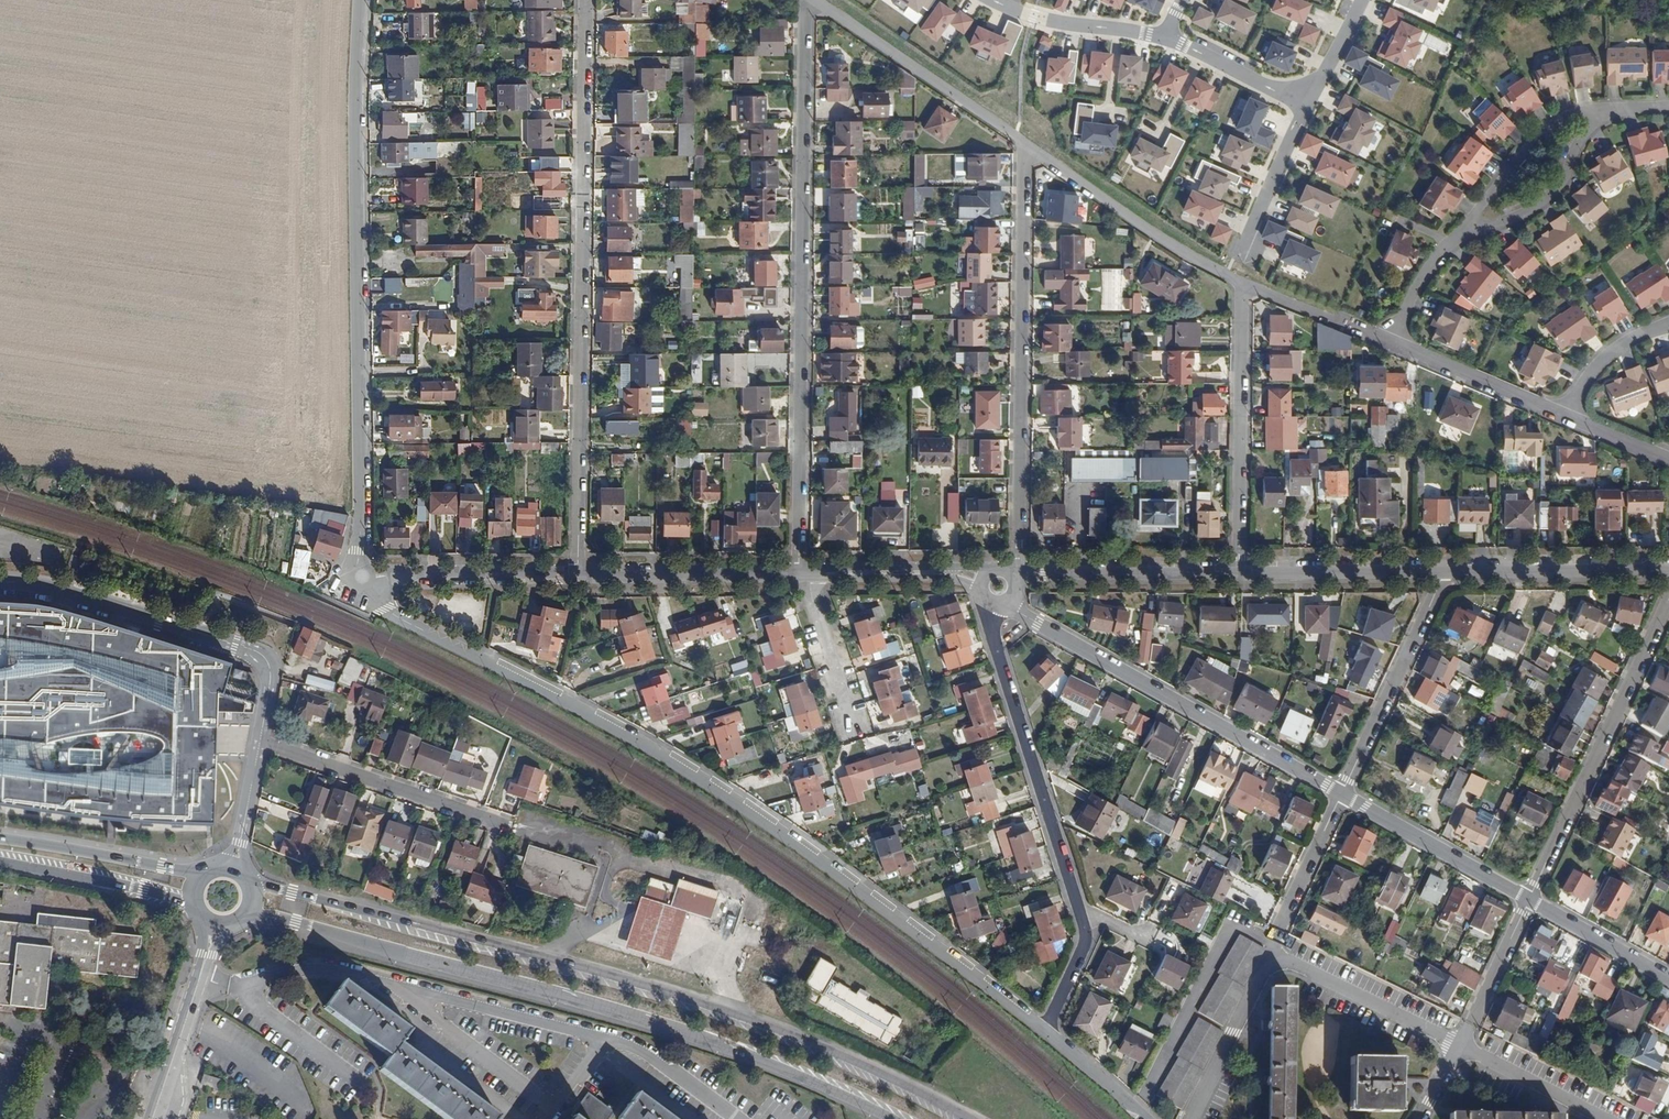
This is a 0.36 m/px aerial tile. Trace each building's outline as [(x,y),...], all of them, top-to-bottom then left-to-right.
[(419,8),(419,0),(406,0),(406,8),(419,8)] [(477,12),(477,0),(465,0),(465,12),(477,12)] [(641,4),(641,0),(619,0),(620,17),(641,17),(641,16),(648,16),(648,4),(641,4)] [(896,8),(906,15),(910,8),(918,14),(922,8),(929,13),(939,0),(899,0),(900,1),(896,8)] [(1056,7),(1064,11),(1069,0),(1059,0),(1056,7)] [(1103,2),(1120,9),(1124,0),(1103,0),(1103,2)] [(1128,3),(1136,7),(1138,4),(1151,10),(1150,13),(1159,17),(1167,0),(1130,0),(1128,3)] [(1295,0),(1278,0),(1273,12),(1302,24),(1310,6),(1295,0)] [(1393,3),(1421,15),(1425,7),(1430,10),(1434,1),(1442,4),(1443,0),(1394,0),(1393,3)] [(1226,2),(1218,19),(1246,33),(1254,16),(1226,2)] [(696,23),(707,23),(707,6),(701,6),(696,6),(696,7),(696,23)] [(955,16),(941,6),(923,31),(937,41),(955,16)] [(684,23),(696,23),(696,7),(688,7),(688,14),(679,14),(679,23),(684,23)] [(1404,16),(1390,9),(1383,23),(1396,30),(1389,46),(1383,43),(1378,54),(1402,66),(1407,56),(1412,58),(1418,44),(1414,42),(1418,31),(1401,23),(1404,16)] [(1214,17),(1200,10),(1193,23),(1207,30),(1214,17)] [(531,41),(551,41),(551,23),(553,23),(553,11),(528,11),(529,41),(531,41)] [(409,39),(433,39),(433,13),(409,13),(409,39)] [(974,23),(962,14),(953,26),(965,35),(974,23)] [(981,51),(978,59),(989,63),(992,56),(1001,60),(1004,54),(1012,58),(1024,29),(1009,22),(1002,40),(979,31),(972,47),(981,51)] [(695,40),(706,40),(707,23),(696,23),(696,27),(695,40)] [(1315,46),(1321,32),(1306,26),(1300,40),(1315,46)] [(754,55),(782,55),(783,28),(759,28),(760,47),(754,47),(754,55)] [(615,56),(627,56),(627,32),(606,32),(605,52),(615,52),(615,56)] [(1445,53),(1448,42),(1425,35),(1422,45),(1445,53)] [(1296,45),(1280,38),(1276,46),(1273,45),(1266,62),(1288,71),(1295,54),(1292,53),(1296,45)] [(1054,44),(1044,40),(1042,45),(1051,50),(1054,44)] [(1622,83),(1622,76),(1646,75),(1646,48),(1637,48),(1637,47),(1626,47),(1626,48),(1607,49),(1608,84),(1622,83)] [(529,71),(560,71),(560,49),(529,49),(529,71)] [(1354,49),(1347,63),(1361,70),(1363,65),(1370,69),(1362,85),(1390,100),(1399,83),(1381,74),(1385,66),(1354,49)] [(1653,50),(1653,82),(1668,81),(1668,73),(1668,50),(1653,50)] [(1050,61),(1048,82),(1075,86),(1080,53),(1071,52),(1070,62),(1060,61),(1060,63),(1050,61)] [(826,89),(848,88),(847,63),(845,63),(844,55),(840,53),(835,55),(835,63),(825,63),(826,89)] [(1590,57),(1590,53),(1570,56),(1575,88),(1590,85),(1588,77),(1592,76),(1592,74),(1601,73),(1598,56),(1590,57)] [(413,79),(418,79),(417,55),(388,55),(388,79),(389,79),(413,79)] [(1109,81),(1112,57),(1094,55),(1093,58),(1085,57),(1083,75),(1091,76),(1091,79),(1109,81)] [(668,65),(683,66),(683,57),(668,57),(668,65)] [(695,90),(695,81),(695,57),(683,57),(683,66),(683,90),(695,90)] [(734,83),(758,82),(758,57),(734,57),(734,83)] [(1142,60),(1123,58),(1120,82),(1139,84),(1139,81),(1147,82),(1149,65),(1141,64),(1142,60)] [(1569,90),(1561,59),(1542,64),(1543,68),(1535,70),(1540,87),(1548,85),(1549,87),(1553,86),(1555,94),(1569,90)] [(663,81),(671,81),(671,70),(663,70),(663,66),(639,67),(639,90),(643,90),(663,90),(663,81)] [(1176,97),(1187,76),(1171,67),(1169,70),(1162,66),(1154,82),(1161,86),(1160,89),(1176,97)] [(895,88),(915,88),(915,78),(901,68),(895,88)] [(1542,103),(1524,77),(1508,88),(1510,91),(1504,96),(1514,110),(1521,105),(1522,107),(1526,104),(1530,111),(1542,103)] [(389,101),(413,101),(413,79),(389,79),(389,101)] [(695,90),(703,90),(703,81),(695,81),(695,90)] [(1211,112),(1219,96),(1212,92),(1214,89),(1197,81),(1186,102),(1203,111),(1204,108),(1211,112)] [(498,111),(524,111),(524,93),(527,93),(527,84),(498,84),(498,111)] [(478,109),(486,109),(486,87),(478,87),(478,109)] [(841,100),(847,100),(847,89),(826,89),(826,101),(841,102),(841,100)] [(618,124),(643,124),(643,90),(639,90),(618,91),(618,110),(618,124)] [(681,123),(695,123),(695,90),(683,90),(683,117),(677,117),(677,123),(681,123)] [(863,116),(892,116),(892,104),(887,104),(887,93),(863,93),(863,116)] [(737,123),(766,123),(766,96),(737,96),(737,123)] [(1359,103),(1345,96),(1338,109),(1351,116),(1342,133),(1336,130),(1331,140),(1355,152),(1360,143),(1365,145),(1372,132),(1368,129),(1373,119),(1355,110),(1359,103)] [(476,112),(476,97),(466,97),(466,111),(476,112)] [(545,110),(562,110),(562,99),(545,99),(545,110)] [(1265,121),(1270,109),(1267,108),(1251,101),(1238,130),(1254,136),(1252,141),(1270,149),(1276,135),(1259,127),(1262,120),(1265,121)] [(1515,125),(1493,103),(1479,117),(1482,120),(1476,126),(1489,138),(1495,131),(1497,133),(1500,130),(1505,136),(1515,125)] [(1114,147),(1117,129),(1093,126),(1095,107),(1079,105),(1075,136),(1084,137),(1083,143),(1092,144),(1092,152),(1104,154),(1105,146),(1114,147)] [(924,129),(942,141),(957,119),(938,106),(924,129)] [(406,123),(416,122),(416,112),(400,113),(400,122),(406,123)] [(476,130),(476,112),(462,112),(463,130),(476,130)] [(382,137),(406,137),(406,123),(400,122),(400,113),(382,113),(382,137)] [(487,113),(477,113),(477,122),(487,122),(487,113)] [(529,147),(553,147),(553,120),(529,120),(529,147)] [(676,129),(675,121),(654,123),(655,131),(676,129)] [(904,139),(914,139),(914,121),(901,121),(901,126),(904,126),(904,139)] [(831,155),(860,154),(859,122),(836,122),(836,138),(831,138),(831,155)] [(694,149),(695,145),(695,123),(681,123),(681,131),(683,131),(683,156),(694,156),(694,149)] [(619,138),(644,138),(643,130),(624,130),(624,127),(619,127),(619,138)] [(1627,133),(1636,164),(1668,155),(1661,130),(1650,133),(1649,130),(1643,131),(1643,128),(1627,133)] [(740,155),(777,155),(777,129),(747,129),(747,142),(740,142),(740,155)] [(1500,130),(1497,133),(1503,138),(1505,136),(1500,130)] [(1186,142),(1171,135),(1162,152),(1141,141),(1133,157),(1141,162),(1137,169),(1149,174),(1152,167),(1161,172),(1164,166),(1172,170),(1186,142)] [(1309,136),(1302,151),(1316,157),(1319,152),(1326,155),(1318,172),(1347,185),(1355,167),(1337,159),(1341,151),(1309,136)] [(1469,184),(1471,182),(1472,183),(1477,176),(1476,175),(1478,173),(1476,171),(1478,168),(1480,169),(1493,153),(1471,136),(1447,168),(1469,184)] [(637,156),(644,156),(644,138),(619,138),(619,156),(637,156)] [(1246,165),(1253,148),(1231,138),(1224,155),(1227,156),(1223,164),(1239,171),(1243,163),(1246,165)] [(436,142),(418,142),(382,143),(382,163),(387,163),(387,167),(400,167),(400,163),(407,163),(407,157),(435,157),(435,170),(453,170),(452,153),(437,154),(436,142)] [(1590,170),(1604,192),(1632,175),(1615,147),(1601,156),(1602,158),(1598,161),(1599,164),(1590,170)] [(987,179),(996,179),(996,165),(996,161),(1000,161),(1000,153),(963,154),(963,179),(979,179),(987,179)] [(923,163),(923,154),(914,154),(914,163),(923,163)] [(612,181),(637,181),(637,156),(619,156),(612,156),(612,181)] [(539,172),(559,172),(559,158),(540,157),(539,172)] [(774,189),(777,189),(776,161),(752,161),(752,189),(774,189)] [(831,188),(856,188),(855,161),(831,161),(831,188)] [(923,163),(914,163),(914,176),(923,175),(923,163)] [(1210,164),(1199,189),(1218,197),(1222,189),(1224,189),(1228,180),(1237,184),(1240,177),(1210,164)] [(564,184),(559,184),(559,172),(539,172),(534,172),(535,185),(542,185),(542,197),(533,197),(533,210),(561,210),(561,196),(563,196),(564,184)] [(1115,172),(1111,178),(1118,184),(1123,177),(1115,172)] [(1454,206),(1463,192),(1436,174),(1418,202),(1440,216),(1446,207),(1449,209),(1452,204),(1454,206)] [(923,175),(914,176),(914,187),(919,187),(923,187),(923,175)] [(403,204),(428,204),(428,178),(403,179),(403,204)] [(1590,217),(1592,220),(1607,207),(1586,183),(1575,193),(1581,199),(1578,202),(1579,203),(1572,209),(1584,222),(1590,217)] [(1336,199),(1306,186),(1299,202),(1329,215),(1336,199)] [(914,220),(914,187),(905,187),(905,220),(914,220)] [(634,189),(608,189),(608,220),(634,220),(634,189)] [(680,222),(693,222),(694,199),(694,189),(687,189),(681,189),(680,222)] [(766,221),(774,221),(774,189),(752,189),(745,189),(745,203),(749,203),(749,221),(766,221)] [(989,214),(999,214),(999,191),(978,191),(978,197),(960,197),(959,217),(989,217),(989,214)] [(1080,216),(1064,214),(1066,194),(1048,193),(1045,220),(1080,224),(1080,216)] [(1215,224),(1222,206),(1194,193),(1186,211),(1215,224)] [(1575,193),(1572,195),(1578,202),(1581,199),(1575,193)] [(855,220),(855,219),(855,205),(855,194),(830,194),(830,221),(855,220)] [(1300,228),(1306,215),(1292,208),(1286,223),(1300,228)] [(1551,222),(1555,228),(1549,232),(1544,236),(1535,242),(1550,264),(1557,260),(1558,260),(1567,254),(1567,253),(1582,243),(1563,214),(1551,222)] [(534,237),(555,237),(555,215),(525,215),(526,231),(534,231),(534,237)] [(416,245),(427,245),(427,220),(403,221),(403,245),(416,245)] [(740,248),(766,248),(766,221),(749,221),(739,222),(740,248)] [(1271,223),(1265,237),(1272,240),(1279,244),(1281,238),(1288,241),(1281,259),(1310,271),(1318,253),(1300,245),(1303,237),(1271,223)] [(915,236),(925,236),(925,225),(916,225),(915,236)] [(1227,245),(1233,231),(1219,225),(1212,239),(1227,245)] [(992,240),(999,240),(999,226),(974,226),(974,243),(992,242),(992,240)] [(608,251),(630,251),(630,242),(635,242),(635,237),(630,237),(630,228),(608,227),(608,251)] [(830,254),(851,254),(851,228),(843,228),(843,231),(830,230),(830,254)] [(1397,229),(1384,259),(1402,266),(1404,263),(1411,266),(1418,250),(1410,246),(1411,244),(1407,243),(1410,235),(1397,229)] [(906,249),(913,250),(913,230),(906,230),(906,233),(898,232),(898,241),(907,241),(906,249)] [(1065,269),(1083,269),(1083,235),(1063,235),(1063,252),(1061,252),(1061,269),(1065,269)] [(1522,272),(1524,275),(1539,262),(1518,238),(1507,248),(1512,254),(1509,257),(1511,258),(1504,264),(1516,277),(1522,272)] [(474,278),(474,277),(474,244),(435,245),(435,256),(465,256),(465,264),(460,264),(460,278),(474,278)] [(474,244),(474,277),(474,278),(487,278),(488,255),(503,255),(503,244),(474,244)] [(416,256),(435,256),(435,245),(427,245),(416,245),(416,256)] [(1507,248),(1504,251),(1509,257),(1512,254),(1507,248)] [(524,253),(525,278),(553,278),(553,266),(557,266),(557,252),(524,253)] [(972,282),(989,282),(989,253),(959,254),(959,276),(966,276),(966,282),(972,282)] [(829,282),(851,282),(851,254),(830,254),(829,254),(829,282)] [(682,288),(692,288),(693,255),(677,255),(677,267),(682,267),(682,288)] [(1502,277),(1474,256),(1466,267),(1472,272),(1467,278),(1464,282),(1457,291),(1478,307),(1484,301),(1491,292),(1502,277)] [(608,281),(631,281),(631,257),(609,257),(608,281)] [(755,285),(775,286),(775,260),(755,260),(755,268),(750,268),(750,279),(755,279),(755,285)] [(1140,284),(1174,305),(1187,284),(1153,263),(1140,284)] [(1641,307),(1650,301),(1655,298),(1661,294),(1665,300),(1668,298),(1668,280),(1658,263),(1642,273),(1633,279),(1633,280),(1626,284),(1641,307)] [(1053,309),(1086,309),(1086,300),(1079,300),(1079,280),(1090,280),(1090,269),(1083,269),(1065,269),(1065,275),(1063,275),(1063,271),(1044,271),(1044,288),(1060,288),(1063,288),(1063,300),(1060,300),(1053,300),(1053,309)] [(475,297),(489,297),(489,288),(504,288),(504,277),(487,278),(474,278),(475,297)] [(935,277),(914,279),(915,288),(936,287),(935,277)] [(401,294),(401,278),(384,279),(385,294),(401,294)] [(474,310),(475,297),(474,278),(460,278),(460,303),(458,303),(458,310),(463,310),(472,310),(474,310)] [(972,282),(972,291),(963,291),(963,313),(995,313),(996,282),(989,282),(972,282)] [(894,287),(894,295),(912,295),(912,286),(894,287)] [(1628,313),(1611,286),(1594,297),(1596,300),(1590,304),(1599,319),(1607,314),(1608,316),(1611,314),(1616,321),(1628,313)] [(829,315),(848,315),(848,287),(829,287),(829,315)] [(683,322),(692,322),(692,288),(682,288),(680,288),(680,322),(683,322)] [(778,306),(778,288),(766,288),(765,306),(778,306)] [(741,289),(732,289),(716,289),(715,297),(711,297),(711,307),(715,307),(715,314),(724,314),(724,317),(731,317),(731,314),(742,315),(743,301),(741,301),(741,289)] [(632,292),(603,291),(603,312),(601,312),(601,320),(631,320),(632,292)] [(549,319),(554,319),(554,293),(528,293),(522,298),(522,318),(537,319),(549,319)] [(1132,312),(1140,312),(1141,294),(1133,294),(1132,299),(1132,310),(1132,312)] [(914,297),(913,308),(923,309),(923,298),(914,297)] [(1545,326),(1561,348),(1570,342),(1575,338),(1581,334),(1585,341),(1597,332),(1577,304),(1562,314),(1561,314),(1552,320),(1552,321),(1545,326)] [(1456,349),(1470,319),(1440,305),(1433,320),(1436,321),(1433,326),(1437,327),(1432,337),(1456,349)] [(388,311),(382,311),(382,327),(385,327),(385,330),(382,330),(382,338),(382,354),(395,354),(395,344),(399,344),(399,330),(410,330),(410,311),(402,311),(388,311)] [(427,319),(427,311),(418,311),(418,327),(426,327),(426,336),(430,336),(430,343),(440,343),(440,344),(453,344),(454,332),(449,332),(449,320),(427,319)] [(1269,344),(1290,344),(1290,320),(1287,319),(1287,316),(1269,315),(1269,344)] [(982,335),(984,335),(984,319),(965,319),(965,345),(982,345),(982,335)] [(692,330),(702,330),(702,321),(692,322),(692,330)] [(601,350),(621,350),(621,322),(597,322),(597,340),(601,340),(601,350)] [(692,331),(692,330),(692,322),(683,322),(683,331),(692,331)] [(1166,344),(1198,345),(1198,322),(1175,322),(1175,325),(1167,325),(1166,344)] [(1316,350),(1350,350),(1351,337),(1317,323),(1316,350)] [(749,351),(782,351),(782,329),(770,329),(771,324),(760,324),(760,329),(760,341),(756,341),(749,341),(749,351)] [(1066,350),(1069,350),(1069,324),(1045,324),(1044,350),(1066,350)] [(830,348),(855,348),(855,326),(830,326),(830,348)] [(678,349),(678,341),(669,341),(668,349),(678,349)] [(518,377),(541,376),(541,343),(518,343),(518,377)] [(1556,372),(1563,357),(1534,343),(1519,372),(1524,375),(1534,379),(1543,384),(1548,374),(1551,375),(1554,370),(1556,372)] [(1066,376),(1089,377),(1089,350),(1069,350),(1066,350),(1066,376)] [(1134,350),(1133,360),(1143,361),(1144,351),(1134,350)] [(1289,370),(1300,370),(1300,350),(1288,350),(1288,355),(1269,355),(1268,379),(1289,380),(1289,370)] [(959,374),(987,373),(987,351),(959,352),(959,374)] [(1167,384),(1189,384),(1189,365),(1192,365),(1192,351),(1168,351),(1167,384)] [(1657,391),(1668,387),(1668,352),(1661,355),(1662,358),(1657,360),(1658,363),(1648,367),(1657,391)] [(821,380),(856,381),(856,353),(822,353),(821,380)] [(650,387),(657,387),(657,354),(631,354),(631,365),(633,365),(634,387),(650,387)] [(744,386),(749,386),(749,375),(746,375),(746,354),(721,354),(721,387),(744,386)] [(1123,370),(1131,370),(1131,361),(1121,361),(1121,370),(1123,370)] [(1626,370),(1629,377),(1622,380),(1616,382),(1606,385),(1616,411),(1624,408),(1624,409),(1634,405),(1634,404),(1652,398),(1639,365),(1626,370)] [(1359,395),(1384,396),(1384,373),(1384,368),(1359,367),(1359,395)] [(1405,398),(1410,398),(1410,389),(1405,389),(1405,384),(1405,374),(1384,373),(1384,396),(1384,400),(1405,401),(1405,398)] [(1534,379),(1524,375),(1522,379),(1532,384),(1534,379)] [(541,410),(561,410),(562,386),(558,386),(559,376),(541,376),(541,385),(540,407),(541,410)] [(421,400),(454,399),(454,382),(420,383),(421,400)] [(1067,401),(1063,401),(1063,384),(1044,384),(1044,402),(1040,402),(1040,414),(1066,414),(1067,401)] [(744,410),(768,410),(768,386),(749,386),(744,386),(744,410)] [(913,397),(923,397),(924,387),(914,386),(913,397)] [(625,411),(650,411),(650,387),(634,387),(625,387),(625,411)] [(657,387),(650,387),(650,411),(657,411),(660,409),(662,407),(662,387),(657,387)] [(1288,417),(1289,417),(1289,389),(1268,389),(1268,417),(1288,417)] [(1424,408),(1434,409),(1434,392),(1425,391),(1424,408)] [(976,428),(998,428),(999,392),(976,392),(976,428)] [(848,430),(855,430),(855,393),(839,393),(839,419),(831,419),(831,441),(848,441),(848,430)] [(1204,413),(1221,413),(1221,401),(1215,401),(1215,395),(1202,395),(1202,404),(1193,405),(1193,417),(1204,417),(1204,413)] [(1438,420),(1467,432),(1478,408),(1449,396),(1438,420)] [(696,415),(704,415),(704,404),(696,403),(696,415)] [(1372,445),(1384,446),(1384,408),(1372,407),(1372,427),(1368,427),(1368,433),(1372,434),(1372,445)] [(531,442),(538,443),(538,410),(514,410),(513,443),(531,442)] [(1386,430),(1396,430),(1397,415),(1387,414),(1386,430)] [(389,438),(421,438),(421,416),(389,416),(389,438)] [(1196,450),(1216,449),(1216,423),(1210,423),(1209,416),(1204,417),(1193,417),(1186,417),(1185,441),(1167,441),(1167,450),(1196,450)] [(1080,417),(1058,417),(1058,426),(1057,426),(1057,437),(1058,437),(1058,446),(1080,446),(1080,417)] [(1082,417),(1082,434),(1096,434),(1096,417),(1082,417)] [(1130,417),(1119,417),(1119,426),(1130,426),(1130,417)] [(1268,417),(1266,417),(1266,449),(1284,449),(1289,449),(1296,449),(1296,417),(1289,417),(1288,417),(1268,417)] [(679,438),(690,438),(691,419),(680,419),(679,438)] [(752,446),(777,446),(777,419),(752,419),(752,446)] [(606,433),(638,433),(638,421),(606,421),(606,433)] [(1540,455),(1540,433),(1531,433),(1527,433),(1527,429),(1524,429),(1524,426),(1503,426),(1503,450),(1526,449),(1526,455),(1540,455)] [(941,466),(951,466),(951,438),(941,438),(941,441),(918,440),(918,463),(941,463),(941,466)] [(979,472),(999,472),(999,450),(997,451),(997,439),(979,439),(979,472)] [(831,451),(862,451),(862,441),(848,441),(831,441),(831,451)] [(967,441),(958,441),(958,453),(967,453),(967,441)] [(486,442),(477,442),(477,450),(486,450),(486,442)] [(545,451),(560,451),(560,442),(540,442),(540,448),(540,454),(544,454),(545,451)] [(472,443),(459,443),(459,456),(472,456),(472,443)] [(494,451),(513,451),(513,443),(494,443),(494,451)] [(390,457),(429,458),(429,445),(390,445),(390,457)] [(1196,458),(1218,458),(1218,450),(1216,449),(1196,450),(1196,458)] [(1309,477),(1317,477),(1317,461),(1317,449),(1310,449),(1299,449),(1296,449),(1289,449),(1289,455),(1308,455),(1308,460),(1289,460),(1289,495),(1309,495),(1309,477)] [(1317,461),(1325,461),(1325,449),(1317,449),(1317,461)] [(1559,477),(1595,477),(1595,454),(1586,454),(1586,451),(1577,451),(1577,453),(1571,453),(1571,451),(1571,449),(1560,449),(1559,477)] [(1072,481),(1095,481),(1096,450),(1076,450),(1076,458),(1072,458),(1072,481)] [(1095,481),(1129,481),(1130,450),(1096,450),(1095,481)] [(1129,481),(1196,480),(1196,462),(1196,458),(1196,450),(1167,450),(1130,450),(1129,481)] [(772,462),(772,452),(757,452),(757,462),(772,462)] [(624,467),(636,467),(636,453),(624,454),(624,466),(624,467)] [(690,465),(690,453),(675,453),(675,465),(690,465)] [(710,483),(706,482),(706,471),(703,470),(704,453),(690,453),(690,465),(690,467),(694,467),(694,497),(718,497),(718,486),(710,485),(710,483)] [(613,465),(624,466),(624,454),(613,454),(613,465)] [(853,468),(862,468),(862,455),(852,455),(853,468)] [(1378,526),(1383,526),(1384,477),(1384,467),(1376,468),(1376,460),(1366,460),(1366,475),(1372,475),(1372,477),(1359,477),(1359,518),(1378,518),(1378,526)] [(1383,526),(1396,526),(1396,506),(1393,506),(1394,500),(1388,500),(1389,477),(1386,477),(1386,467),(1384,467),(1384,477),(1383,526)] [(384,499),(407,498),(407,468),(384,469),(384,499)] [(826,491),(846,490),(845,468),(825,469),(826,491)] [(1318,494),(1346,494),(1346,471),(1323,471),(1323,470),(1318,470),(1318,494)] [(1284,506),(1284,495),(1284,478),(1264,477),(1264,506),(1284,506)] [(896,495),(896,480),(882,480),(882,495),(896,495)] [(472,517),(480,517),(481,496),(474,495),(475,491),(471,491),(471,487),(461,486),(459,526),(468,527),(468,524),(471,524),(472,517)] [(601,520),(624,520),(624,489),(601,489),(601,520)] [(1595,529),(1619,529),(1619,505),(1619,490),(1594,490),(1595,529)] [(1652,511),(1662,511),(1662,490),(1630,491),(1631,511),(1648,511),(1652,511)] [(429,512),(457,512),(457,496),(457,491),(429,492),(429,498),(429,507),(429,512)] [(1210,500),(1210,492),(1197,492),(1197,500),(1210,500)] [(756,524),(778,525),(778,493),(756,493),(756,524)] [(1505,526),(1532,526),(1532,500),(1517,501),(1516,493),(1505,493),(1505,526)] [(948,521),(958,521),(958,494),(948,494),(948,521)] [(417,521),(426,521),(426,507),(429,507),(429,498),(417,498),(417,521)] [(501,534),(511,535),(512,509),(511,509),(511,498),(498,498),(497,508),(487,508),(487,538),(496,539),(496,534),(501,534)] [(1457,523),(1487,523),(1487,498),(1457,498),(1457,500),(1457,521),(1457,523)] [(965,522),(998,522),(997,499),(965,500),(965,522)] [(1140,525),(1175,525),(1176,500),(1140,500),(1140,525)] [(1197,536),(1218,535),(1218,511),(1209,511),(1210,500),(1197,500),(1197,536)] [(1423,521),(1457,521),(1457,500),(1424,500),(1423,521)] [(540,534),(540,518),(540,509),(538,509),(538,504),(528,503),(528,509),(517,508),(517,533),(540,534)] [(839,538),(854,538),(854,513),(847,513),(847,504),(822,503),(821,534),(840,534),(839,538)] [(1042,532),(1064,532),(1064,504),(1042,504),(1042,532)] [(1539,529),(1547,529),(1547,506),(1540,506),(1539,529)] [(1565,519),(1576,519),(1576,507),(1547,506),(1547,529),(1565,529),(1565,519)] [(334,548),(342,532),(347,513),(321,507),(312,507),(305,536),(308,537),(307,541),(313,543),(310,550),(329,556),(334,548)] [(1095,536),(1105,536),(1105,507),(1095,507),(1095,508),(1095,536)] [(873,536),(902,536),(902,508),(873,508),(873,536)] [(664,535),(689,535),(689,512),(664,512),(664,535)] [(745,542),(755,542),(756,525),(736,524),(736,515),(724,514),(724,547),(737,547),(737,545),(737,541),(745,542)] [(630,539),(650,539),(650,516),(630,516),(630,521),(624,521),(624,532),(630,531),(630,539)] [(546,545),(560,545),(560,518),(540,518),(540,534),(540,541),(546,541),(546,545)] [(722,521),(712,521),(712,535),(722,535),(722,521)] [(384,547),(406,547),(407,529),(385,529),(384,547)] [(329,556),(334,557),(342,532),(334,548),(329,556)] [(301,585),(304,586),(312,577),(302,577),(301,585)] [(312,590),(315,584),(313,578),(312,577),(304,586),(312,590)] [(1633,623),(1637,623),(1642,600),(1620,596),(1616,619),(1621,620),(1620,624),(1632,627),(1633,623)] [(944,635),(965,628),(955,597),(946,600),(947,604),(926,610),(931,626),(940,623),(944,635)] [(88,818),(152,823),(215,825),(218,738),(219,712),(253,713),(257,688),(225,679),(230,662),(111,624),(57,609),(25,602),(0,601),(0,648),(43,654),(43,658),(22,663),(0,667),(0,748),(30,744),(69,736),(98,733),(115,732),(128,741),(135,732),(154,736),(159,741),(162,746),(158,752),(151,757),(121,767),(92,772),(64,772),(29,771),(0,769),(0,806),(20,809),(88,818)] [(1173,632),(1180,632),(1182,604),(1160,603),(1158,623),(1174,624),(1173,632)] [(1248,623),(1289,623),(1289,603),(1249,604),(1248,623)] [(1593,608),(1583,603),(1573,625),(1599,637),(1610,613),(1604,609),(1600,611),(1593,608)] [(624,635),(644,628),(640,614),(626,618),(622,604),(617,606),(616,604),(606,607),(612,625),(620,623),(624,635)] [(1089,628),(1123,634),(1128,610),(1093,605),(1089,628)] [(854,623),(858,638),(880,631),(876,620),(883,617),(880,606),(866,610),(869,619),(854,623)] [(1329,663),(1330,663),(1334,642),(1336,631),(1339,606),(1305,606),(1305,632),(1327,632),(1322,660),(1329,660),(1329,663)] [(1199,633),(1234,633),(1234,607),(1200,607),(1199,633)] [(1447,628),(1482,644),(1491,623),(1456,607),(1447,628)] [(1362,634),(1386,641),(1394,615),(1369,608),(1362,634)] [(520,628),(550,636),(553,623),(560,625),(563,613),(548,609),(546,618),(524,613),(520,628)] [(698,617),(703,635),(722,629),(725,638),(735,635),(729,618),(723,619),(720,611),(698,617)] [(1142,630),(1152,631),(1154,613),(1144,612),(1142,630)] [(1545,612),(1536,630),(1545,635),(1555,616),(1545,612)] [(766,629),(770,642),(791,635),(786,619),(774,623),(771,614),(755,620),(759,631),(766,629)] [(703,635),(698,617),(675,624),(677,634),(670,636),(675,650),(693,644),(692,638),(703,635)] [(1492,641),(1516,652),(1527,629),(1503,618),(1492,641)] [(940,623),(931,626),(935,638),(944,635),(940,623)] [(317,661),(321,651),(313,647),(319,634),(303,627),(293,651),(308,657),(317,661)] [(557,651),(547,648),(550,636),(520,628),(516,644),(539,650),(537,658),(551,662),(553,657),(555,658),(557,651)] [(626,666),(654,656),(644,628),(624,635),(628,648),(621,650),(626,666)] [(947,668),(971,660),(965,645),(969,644),(970,644),(965,628),(944,635),(948,648),(941,651),(947,668)] [(891,642),(884,644),(880,631),(858,638),(863,654),(878,650),(881,658),(895,654),(891,642)] [(920,631),(910,635),(913,645),(923,642),(920,631)] [(791,635),(770,642),(774,654),(763,658),(767,670),(785,664),(782,655),(796,651),(791,635)] [(1240,659),(1248,662),(1249,637),(1240,636),(1240,659)] [(1149,661),(1159,662),(1161,644),(1151,643),(1149,661)] [(1350,680),(1365,687),(1381,652),(1361,643),(1353,659),(1356,660),(1352,669),(1354,671),(1350,680)] [(971,660),(974,659),(969,644),(965,645),(971,660)] [(290,658),(304,665),(308,657),(293,651),(290,658)] [(1535,663),(1547,669),(1553,657),(1542,651),(1535,663)] [(1453,672),(1449,671),(1453,664),(1449,662),(1431,652),(1420,673),(1425,677),(1450,691),(1453,687),(1447,684),(1453,672)] [(1613,673),(1618,665),(1594,652),(1590,660),(1613,673)] [(1029,672),(1045,688),(1062,671),(1046,655),(1029,672)] [(746,656),(730,661),(734,675),(750,670),(746,656)] [(1455,667),(1459,659),(1453,656),(1449,662),(1453,664),(1449,671),(1453,672),(1455,668),(1455,667)] [(1234,678),(1224,672),(1228,665),(1213,657),(1209,665),(1197,658),(1184,681),(1227,704),(1234,678)] [(1230,666),(1237,669),(1240,659),(1233,657),(1230,666)] [(337,683),(352,690),(364,664),(349,658),(337,683)] [(1236,670),(1247,675),(1251,663),(1248,662),(1240,659),(1237,669),(1236,670)] [(1455,668),(1473,678),(1478,669),(1459,659),(1455,667),(1455,668)] [(1530,674),(1545,681),(1549,674),(1523,659),(1521,663),(1532,670),(1530,674)] [(1315,681),(1326,684),(1330,663),(1329,663),(1327,663),(1324,676),(1316,674),(1315,681)] [(897,687),(905,684),(899,665),(884,669),(887,678),(880,680),(873,682),(878,698),(899,692),(897,687)] [(1574,688),(1595,700),(1607,679),(1583,666),(1571,686),(1574,688)] [(1667,666),(1666,670),(1660,667),(1650,687),(1668,695),(1668,693),(1668,667),(1667,666)] [(231,675),(239,678),(242,670),(234,667),(231,675)] [(880,680),(887,678),(884,669),(878,672),(880,680)] [(1473,678),(1477,680),(1481,671),(1478,669),(1473,678)] [(239,678),(250,681),(253,673),(242,670),(239,678)] [(758,670),(751,672),(756,686),(763,684),(758,670)] [(661,700),(667,698),(663,686),(671,684),(667,673),(653,677),(656,685),(641,690),(646,705),(661,700)] [(1074,715),(1084,719),(1099,689),(1069,674),(1056,702),(1076,711),(1074,715)] [(331,691),(333,683),(308,676),(306,683),(331,691)] [(1436,710),(1444,714),(1455,694),(1450,691),(1425,677),(1414,698),(1426,705),(1424,708),(1429,711),(1430,708),(1436,711),(1436,710)] [(1535,688),(1537,683),(1528,678),(1525,684),(1535,688)] [(968,710),(989,703),(983,686),(969,690),(967,682),(952,687),(956,698),(964,696),(968,710)] [(1234,706),(1264,723),(1276,699),(1246,684),(1234,706)] [(1490,713),(1496,717),(1506,696),(1510,687),(1504,684),(1503,684),(1490,713)] [(1581,728),(1582,728),(1597,701),(1595,700),(1574,688),(1559,715),(1562,717),(1581,728)] [(364,720),(377,725),(387,699),(362,689),(356,705),(368,710),(364,720)] [(898,717),(913,712),(907,691),(899,693),(899,692),(878,698),(882,713),(896,709),(898,717)] [(308,713),(322,718),(328,702),(301,692),(293,715),(305,719),(308,713)] [(794,715),(815,709),(810,693),(789,700),(794,715)] [(1128,727),(1141,734),(1149,719),(1135,712),(1138,706),(1111,693),(1102,709),(1115,715),(1130,722),(1128,727)] [(1342,711),(1348,714),(1353,704),(1331,695),(1317,728),(1332,735),(1342,711)] [(684,707),(671,711),(667,698),(661,700),(646,705),(639,707),(643,720),(650,718),(651,721),(660,718),(665,716),(668,724),(687,718),(684,707)] [(1663,738),(1668,727),(1668,705),(1656,698),(1641,726),(1663,738)] [(967,742),(993,734),(989,722),(994,720),(989,703),(968,710),(973,725),(962,728),(967,742)] [(1094,718),(1095,718),(1100,707),(1093,703),(1083,725),(1089,727),(1094,718)] [(1511,723),(1515,715),(1502,708),(1498,716),(1511,723)] [(806,729),(820,724),(815,709),(794,715),(798,728),(788,731),(791,742),(808,736),(806,729)] [(1099,715),(1112,721),(1115,715),(1102,709),(1099,715)] [(1279,731),(1302,741),(1311,719),(1289,709),(1279,731)] [(727,740),(738,737),(734,724),(741,722),(737,711),(713,719),(716,727),(709,729),(708,732),(712,745),(717,743),(727,740)] [(1483,725),(1491,728),(1496,717),(1488,713),(1483,725)] [(694,718),(696,724),(704,722),(702,715),(694,718)] [(1548,746),(1565,755),(1581,728),(1562,717),(1546,745),(1548,746)] [(689,727),(696,724),(694,718),(687,720),(689,727)] [(1141,747),(1164,759),(1177,732),(1154,721),(1141,747)] [(1450,753),(1456,743),(1460,736),(1441,725),(1428,746),(1448,758),(1450,753)] [(384,763),(406,771),(417,742),(396,734),(384,763)] [(1164,774),(1176,780),(1196,739),(1190,735),(1187,741),(1181,738),(1164,774)] [(1656,754),(1660,746),(1636,735),(1628,752),(1656,765),(1660,756),(1656,754)] [(753,746),(741,749),(738,737),(727,740),(717,743),(721,759),(726,758),(736,755),(738,763),(739,763),(757,758),(753,746)] [(371,754),(381,757),(384,740),(375,738),(371,754)] [(1069,772),(1066,770),(1080,740),(1075,738),(1058,774),(1066,778),(1069,772)] [(1450,753),(1455,755),(1461,746),(1456,743),(1450,753)] [(1534,760),(1539,762),(1546,749),(1548,746),(1546,745),(1542,743),(1534,760)] [(412,767),(440,778),(450,755),(421,744),(412,767)] [(72,746),(71,762),(104,764),(105,748),(72,746)] [(1538,766),(1550,772),(1558,755),(1546,749),(1539,762),(1538,766)] [(466,786),(480,791),(486,774),(459,765),(463,754),(452,750),(450,755),(440,778),(440,781),(465,789),(466,786)] [(892,754),(894,761),(900,759),(905,773),(921,768),(915,750),(899,755),(898,752),(892,754)] [(893,777),(905,773),(900,759),(894,761),(892,754),(891,752),(868,759),(873,777),(891,772),(893,777)] [(1403,775),(1423,785),(1434,762),(1414,752),(1403,775)] [(1199,776),(1226,790),(1237,767),(1210,754),(1199,776)] [(1630,792),(1635,795),(1650,767),(1627,754),(1612,782),(1626,790),(1630,792)] [(728,766),(738,763),(736,755),(726,758),(728,766)] [(1312,760),(1319,763),(1321,759),(1314,755),(1312,760)] [(1550,772),(1564,779),(1573,761),(1558,755),(1550,772)] [(855,783),(873,777),(868,759),(846,765),(847,770),(838,773),(844,792),(857,788),(855,783)] [(969,787),(991,780),(985,763),(971,768),(969,761),(955,765),(959,775),(965,773),(969,787)] [(783,774),(790,772),(787,762),(780,764),(783,774)] [(798,795),(819,789),(816,777),(823,775),(819,763),(806,767),(808,776),(794,780),(798,795)] [(506,794),(534,803),(544,773),(524,766),(517,786),(510,783),(506,794)] [(1440,802),(1453,809),(1469,775),(1458,769),(1449,788),(1447,788),(1440,802)] [(1250,813),(1253,806),(1265,782),(1244,771),(1229,802),(1250,813)] [(1253,806),(1276,818),(1284,802),(1269,794),(1277,779),(1268,775),(1265,782),(1253,806)] [(1469,792),(1480,795),(1484,779),(1473,777),(1469,792)] [(982,801),(996,797),(991,780),(969,787),(974,801),(967,803),(971,815),(985,810),(982,801)] [(1613,816),(1621,800),(1626,790),(1612,782),(1609,781),(1603,791),(1602,791),(1594,806),(1613,816)] [(927,783),(918,786),(922,797),(931,794),(927,783)] [(304,815),(319,820),(329,790),(314,785),(304,815)] [(1501,800),(1509,804),(1515,791),(1508,787),(1501,800)] [(831,800),(823,802),(819,789),(798,795),(803,811),(818,807),(820,814),(834,810),(831,800)] [(1621,800),(1625,802),(1630,792),(1626,790),(1621,800)] [(1075,823),(1101,838),(1118,807),(1114,804),(1092,792),(1075,823)] [(1515,814),(1526,819),(1537,797),(1526,792),(1515,814)] [(325,817),(346,825),(355,798),(345,793),(343,799),(333,795),(325,817)] [(1142,820),(1146,810),(1127,799),(1127,798),(1119,793),(1114,804),(1118,807),(1142,820)] [(1293,825),(1301,828),(1312,805),(1294,796),(1283,820),(1293,825)] [(1526,819),(1535,823),(1546,802),(1537,797),(1526,819)] [(1489,846),(1494,836),(1509,804),(1501,800),(1492,820),(1491,822),(1475,815),(1476,812),(1466,807),(1455,831),(1464,835),(1462,840),(1467,843),(1470,838),(1489,846)] [(1535,823),(1541,826),(1551,804),(1546,802),(1535,823)] [(993,818),(999,816),(996,805),(990,807),(993,818)] [(1170,836),(1176,823),(1148,808),(1146,810),(1142,820),(1170,836)] [(369,852),(370,852),(383,816),(370,811),(369,814),(357,810),(346,844),(353,846),(350,853),(355,854),(366,856),(369,852)] [(1491,822),(1492,820),(1476,812),(1475,815),(1491,822)] [(279,854),(303,865),(319,820),(304,815),(300,825),(298,824),(291,843),(283,840),(279,854)] [(1614,856),(1619,859),(1634,831),(1612,819),(1607,829),(1608,830),(1605,836),(1603,835),(1597,846),(1606,851),(1614,856)] [(1280,826),(1290,830),(1293,825),(1283,820),(1280,826)] [(1170,836),(1176,839),(1182,824),(1177,821),(1176,823),(1170,836)] [(380,845),(402,852),(408,832),(397,828),(398,825),(388,822),(380,845)] [(880,856),(900,850),(896,837),(904,834),(900,824),(885,828),(888,837),(875,841),(880,856)] [(1339,854),(1357,862),(1371,834),(1353,826),(1339,854)] [(430,862),(431,862),(440,835),(418,827),(409,854),(417,857),(415,864),(425,868),(428,866),(430,862)] [(1010,841),(1014,855),(1035,848),(1030,831),(1014,836),(1012,828),(999,832),(1002,843),(1010,841)] [(1357,862),(1361,864),(1374,836),(1371,834),(1357,862)] [(462,869),(471,873),(479,850),(468,846),(469,842),(465,840),(463,845),(455,842),(445,870),(460,875),(462,869)] [(1261,867),(1280,876),(1291,852),(1272,843),(1261,867)] [(1225,866),(1228,859),(1202,844),(1198,851),(1225,866)] [(378,850),(400,858),(402,852),(380,845),(378,850)] [(516,886),(585,908),(598,868),(529,846),(516,886)] [(1023,870),(1040,865),(1035,848),(1014,855),(1018,869),(1003,873),(1007,884),(1026,878),(1023,870)] [(900,876),(915,871),(912,859),(904,862),(900,850),(880,856),(884,872),(898,867),(900,876)] [(1601,862),(1610,866),(1614,856),(1606,851),(1601,862)] [(512,861),(520,864),(522,857),(514,854),(512,861)] [(1225,866),(1238,873),(1243,862),(1230,855),(1228,859),(1225,866)] [(976,859),(965,860),(966,868),(977,867),(976,859)] [(1320,896),(1343,907),(1357,877),(1334,866),(1320,896)] [(1201,892),(1222,902),(1234,877),(1213,867),(1201,892)] [(1374,900),(1393,909),(1407,880),(1388,871),(1374,900)] [(1562,889),(1584,901),(1594,883),(1572,871),(1562,889)] [(506,885),(472,873),(465,894),(498,906),(506,885)] [(1118,900),(1135,909),(1144,890),(1117,876),(1106,896),(1118,902),(1118,900)] [(1419,897),(1436,904),(1446,884),(1429,876),(1419,897)] [(718,893),(678,879),(676,887),(650,878),(644,898),(639,912),(666,920),(670,907),(709,919),(718,893)] [(955,913),(976,906),(971,892),(979,890),(975,878),(960,882),(963,892),(950,896),(955,913)] [(1611,879),(1594,907),(1614,919),(1631,891),(1611,879)] [(1455,913),(1471,921),(1478,907),(1481,901),(1454,888),(1439,919),(1450,924),(1455,913)] [(1172,918),(1193,929),(1205,905),(1184,895),(1172,918)] [(1469,926),(1488,935),(1498,916),(1500,917),(1505,906),(1485,896),(1479,908),(1478,907),(1471,921),(1469,926)] [(625,948),(670,962),(679,935),(686,912),(670,907),(666,920),(639,912),(644,898),(641,897),(633,923),(625,948)] [(1038,928),(1059,922),(1054,906),(1038,910),(1036,902),(1022,907),(1026,918),(1034,915),(1038,928)] [(1331,919),(1334,913),(1328,910),(1321,905),(1313,919),(1327,927),(1325,931),(1334,936),(1335,935),(1345,940),(1350,931),(1340,925),(1341,924),(1331,919)] [(987,915),(980,918),(976,906),(955,913),(963,938),(991,929),(987,915)] [(1668,939),(1668,919),(1658,912),(1644,936),(1664,947),(1668,939)] [(45,1010),(49,969),(136,978),(141,936),(95,931),(96,919),(38,913),(37,925),(0,921),(0,1005),(45,1010)] [(1050,941),(1063,937),(1059,922),(1038,928),(1042,940),(1030,944),(1033,954),(1052,949),(1050,941)] [(1005,927),(992,944),(1002,951),(1015,934),(1005,927)] [(1538,952),(1547,957),(1555,942),(1547,938),(1550,933),(1539,927),(1529,944),(1540,950),(1538,952)] [(1297,940),(1312,947),(1317,938),(1302,930),(1297,940)] [(1266,949),(1239,935),(1217,974),(1219,975),(1199,1011),(1224,1027),(1246,989),(1243,987),(1266,949)] [(1398,944),(1405,948),(1408,943),(1401,939),(1398,944)] [(1386,952),(1391,955),(1396,947),(1390,943),(1386,952)] [(1538,952),(1540,950),(1529,944),(1527,948),(1537,954),(1538,952)] [(1037,964),(1055,958),(1052,949),(1033,954),(1037,964)] [(1589,949),(1581,964),(1584,966),(1580,973),(1596,982),(1592,991),(1604,998),(1614,980),(1601,973),(1606,964),(1608,959),(1589,949)] [(1094,978),(1116,989),(1129,963),(1107,952),(1094,978)] [(1154,977),(1176,988),(1188,965),(1166,955),(1154,977)] [(898,1028),(903,1021),(867,1000),(869,997),(857,990),(856,993),(831,978),(837,968),(819,958),(804,985),(811,989),(805,999),(887,1047),(892,1039),(896,1041),(902,1030),(898,1028)] [(1446,974),(1450,966),(1452,962),(1445,959),(1440,971),(1446,974)] [(1551,990),(1558,993),(1569,970),(1548,959),(1533,990),(1548,997),(1551,990)] [(1464,973),(1467,968),(1453,960),(1452,962),(1450,966),(1464,973)] [(1445,1002),(1457,980),(1446,974),(1440,971),(1427,964),(1421,976),(1432,982),(1427,992),(1445,1002)] [(1474,990),(1481,975),(1467,968),(1464,973),(1450,966),(1446,974),(1457,980),(1474,990)] [(1578,979),(1575,978),(1562,1005),(1568,1008),(1577,988),(1574,987),(1578,979)] [(498,1117),(400,1044),(410,1031),(344,981),(324,1009),(389,1057),(379,1070),(444,1118),(497,1118),(498,1117)] [(1271,989),(1268,1118),(1291,1118),(1293,989),(1271,989)] [(1606,1018),(1632,1030),(1645,1003),(1619,990),(1606,1018)] [(1074,1024),(1094,1034),(1110,1003),(1089,993),(1074,1024)] [(1509,1042),(1512,1036),(1525,1008),(1506,999),(1494,1025),(1506,1031),(1502,1039),(1509,1042)] [(1668,1024),(1668,1006),(1660,1001),(1647,1024),(1660,1032),(1666,1022),(1668,1024)] [(1159,1025),(1167,1029),(1174,1015),(1166,1011),(1159,1025)] [(1509,1042),(1538,1056),(1558,1015),(1549,1011),(1538,1035),(1540,1036),(1535,1047),(1512,1036),(1509,1042)] [(1223,1033),(1198,1018),(1176,1056),(1178,1057),(1157,1095),(1182,1110),(1204,1072),(1201,1071),(1223,1033)] [(1119,1049),(1140,1059),(1153,1033),(1131,1023),(1119,1049)] [(1655,1038),(1643,1033),(1630,1059),(1655,1071),(1661,1058),(1652,1054),(1651,1047),(1655,1038)] [(1421,1041),(1410,1036),(1406,1045),(1417,1051),(1421,1041)] [(1401,1058),(1351,1057),(1350,1111),(1400,1111),(1401,1058)] [(1635,1093),(1657,1103),(1666,1083),(1644,1073),(1641,1079),(1636,1091),(1635,1093)] [(200,1084),(219,1089),(221,1080),(203,1074),(200,1084)] [(1641,1079),(1634,1076),(1631,1077),(1628,1085),(1629,1087),(1636,1091),(1641,1079)] [(614,1112),(588,1093),(572,1115),(574,1117),(572,1118),(609,1118),(614,1112)] [(637,1093),(618,1118),(671,1118),(637,1093)] [(102,1112),(113,1117),(119,1103),(109,1098),(102,1112)]
